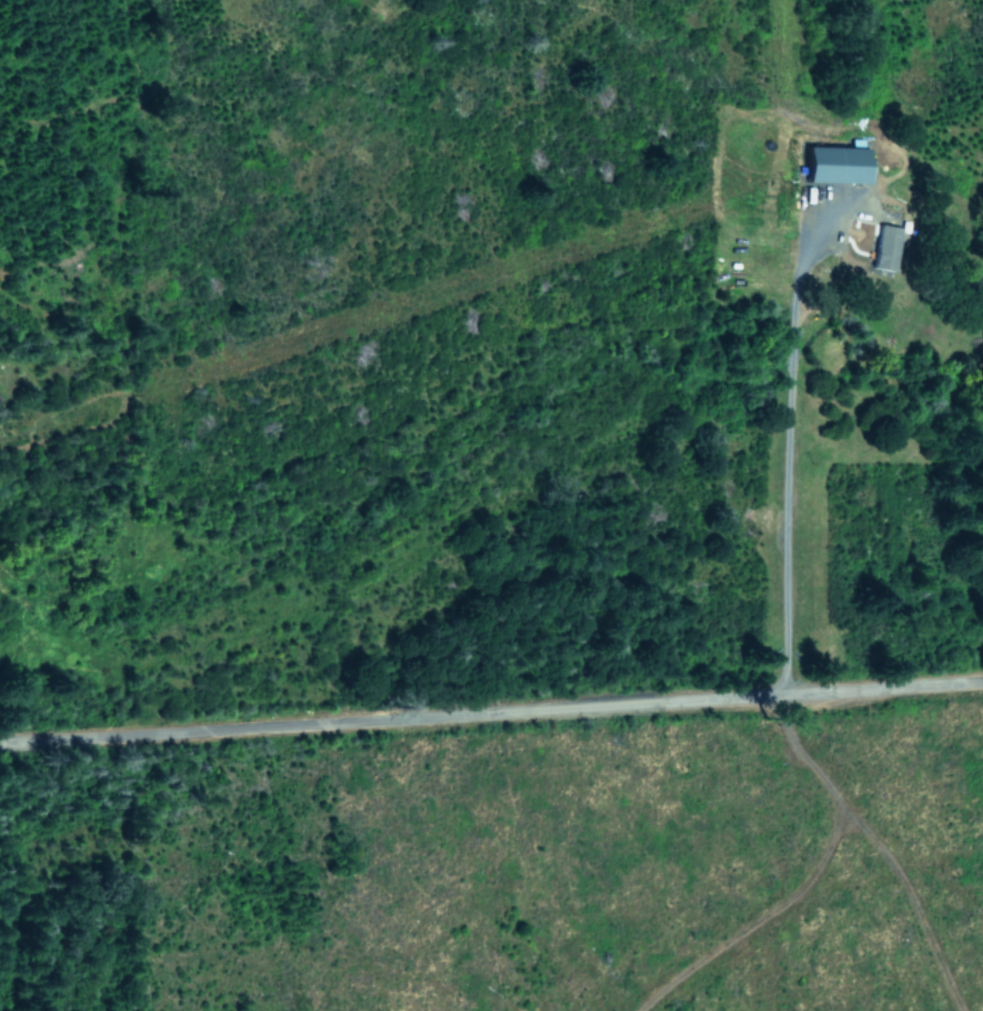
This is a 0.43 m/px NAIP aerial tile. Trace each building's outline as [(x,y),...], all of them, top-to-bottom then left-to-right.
[(805,181),(865,182),(866,146),(805,145),(805,181)] [(870,267),(891,271),(900,228),(880,223),(870,267)]
